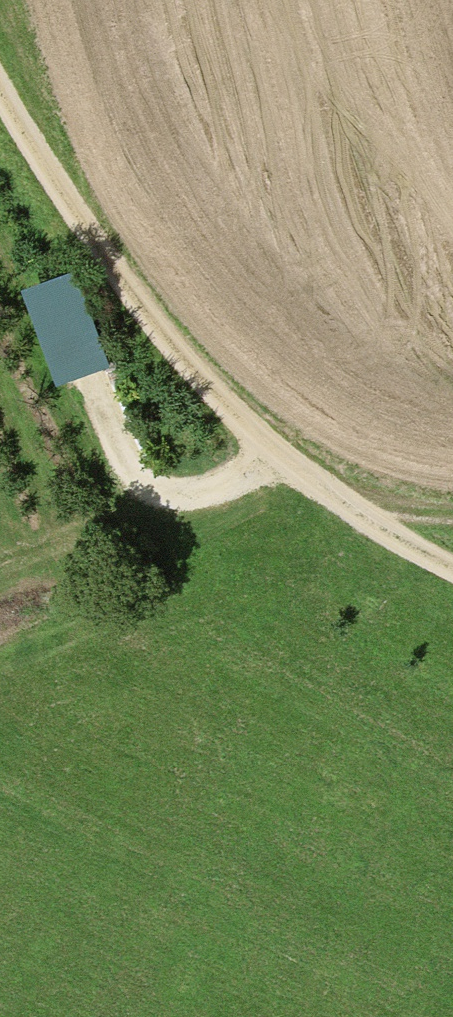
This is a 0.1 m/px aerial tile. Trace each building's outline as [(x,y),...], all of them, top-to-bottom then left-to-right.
[(80,275),(27,291),(56,389),(109,373),(80,275)]
